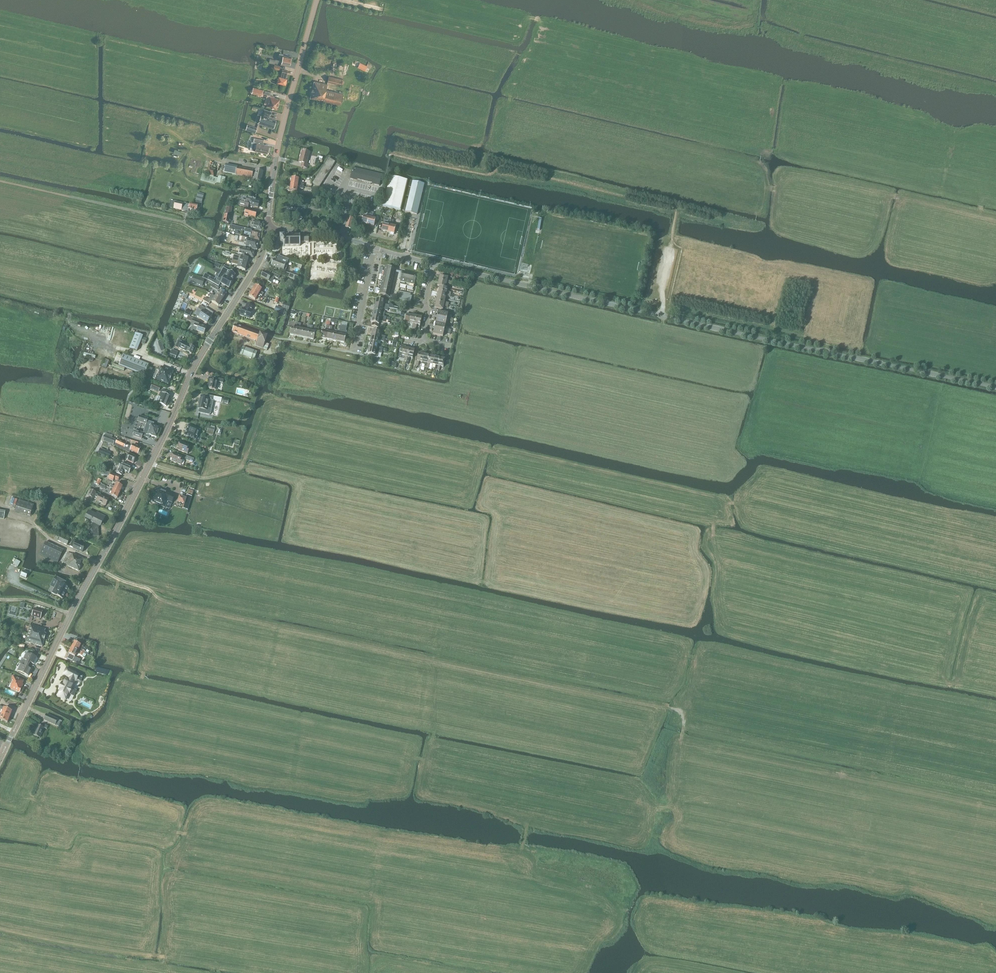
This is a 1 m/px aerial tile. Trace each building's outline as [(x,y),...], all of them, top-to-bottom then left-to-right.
[(290,63),(291,57),(283,55),(283,54),(279,53),(279,56),(283,57),(282,62),(289,63),(290,63)] [(286,80),(287,77),(286,77),(288,70),(282,69),(281,73),(279,73),(279,75),(277,82),(285,84),(286,83),(287,81),(286,80)] [(341,85),(343,79),(329,76),(328,82),(341,85)] [(341,104),(343,93),(326,89),(327,84),(314,81),(310,97),(341,104)] [(254,87),(252,92),(262,95),(263,89),(254,87)] [(268,95),(265,104),(268,104),(267,105),(277,108),(280,99),(268,95)] [(259,113),(256,121),(273,127),(274,125),(275,126),(276,122),(275,122),(276,120),(269,117),(272,111),(264,109),(262,115),(259,113)] [(247,124),(245,129),(255,132),(257,127),(247,124)] [(267,153),(269,145),(263,143),(264,140),(255,138),(254,141),(257,142),(255,150),(267,153)] [(307,168),(308,164),(307,164),(310,152),(302,150),(299,162),(302,163),(301,167),(307,168)] [(236,175),(237,167),(226,165),(224,173),(236,175)] [(256,171),(237,167),(236,175),(252,178),(253,175),(255,176),(253,181),(261,182),(263,172),(256,170),(256,171)] [(379,186),(382,175),(353,168),(350,179),(353,180),(354,179),(375,184),(375,185),(379,186)] [(217,178),(202,174),(200,180),(215,184),(217,178)] [(224,185),(225,178),(218,177),(217,183),(224,185)] [(382,207),(400,211),(404,196),(409,197),(408,200),(405,199),(403,211),(405,211),(405,212),(417,215),(424,184),(413,181),(408,180),(407,181),(390,177),(386,190),(384,189),(382,195),(385,196),(382,207)] [(291,185),(304,187),(308,187),(308,184),(301,183),(298,182),(299,179),(292,178),(291,185)] [(260,200),(247,197),(246,203),(241,201),(239,206),(248,208),(249,205),(258,208),(260,200)] [(174,209),(181,211),(182,208),(187,210),(192,211),(192,209),(196,210),(197,206),(190,204),(190,205),(175,202),(174,209)] [(296,217),(297,217),(298,217),(302,218),(304,211),(303,211),(304,207),(298,206),(298,207),(287,205),(286,215),(296,217)] [(257,212),(250,210),(245,209),(244,216),(248,217),(248,216),(255,218),(257,212)] [(361,223),(368,225),(371,212),(368,211),(367,217),(363,216),(361,223)] [(371,212),(368,225),(374,226),(376,219),(372,219),(374,213),(371,212)] [(391,220),(388,232),(394,234),(396,227),(392,226),(394,220),(395,216),(392,216),(391,220)] [(382,231),(388,232),(391,220),(388,219),(387,225),(383,224),(382,231)] [(251,229),(261,231),(263,223),(252,221),(251,229)] [(259,241),(261,232),(230,225),(229,229),(243,232),(243,231),(245,231),(244,235),(250,236),(250,239),(259,241)] [(252,248),(251,249),(257,250),(259,242),(247,239),(239,236),(238,242),(246,244),(246,246),(252,248)] [(309,241),(309,238),(309,236),(301,236),(299,236),(284,236),(283,236),(283,237),(283,239),(280,239),(280,243),(283,243),(283,245),(283,246),(299,246),(300,246),(300,240),(301,240),(301,241),(309,241)] [(239,254),(237,253),(237,254),(253,258),(255,251),(240,247),(239,254)] [(232,261),(248,265),(249,261),(248,261),(248,259),(234,255),(232,261)] [(271,266),(283,271),(284,271),(286,271),(288,265),(287,264),(289,260),(279,256),(278,258),(277,260),(274,259),(273,259),(271,266)] [(247,269),(248,265),(232,261),(232,264),(238,265),(237,269),(245,271),(246,269),(247,269)] [(377,295),(390,298),(396,270),(383,267),(377,295)] [(232,281),(235,275),(223,268),(215,283),(220,284),(221,283),(229,288),(233,282),(232,281)] [(271,275),(264,272),(261,277),(268,281),(268,282),(271,284),(275,277),(278,279),(280,277),(272,273),(271,275)] [(299,275),(291,272),(289,278),(297,281),(299,275)] [(400,285),(414,288),(417,275),(402,272),(400,285)] [(205,280),(193,276),(191,282),(203,286),(205,280)] [(440,276),(439,281),(451,284),(451,282),(447,281),(448,277),(440,276)] [(256,286),(252,291),(261,296),(263,294),(260,292),(262,289),(256,286)] [(439,287),(438,292),(451,295),(451,293),(447,292),(447,288),(446,288),(439,287)] [(215,297),(222,301),(225,295),(218,291),(215,297)] [(260,299),(261,296),(252,291),(249,296),(255,300),(257,297),(260,299)] [(219,306),(222,301),(215,297),(213,296),(212,298),(214,299),(212,302),(219,306)] [(376,299),(375,305),(388,308),(394,309),(394,307),(390,303),(388,305),(383,304),(384,301),(376,299)] [(253,306),(247,304),(245,309),(242,308),(240,315),(249,319),(252,311),(251,311),(253,306)] [(374,311),(381,313),(385,313),(385,310),(388,311),(388,308),(375,305),(374,311)] [(205,309),(200,306),(198,309),(203,312),(199,318),(207,323),(208,323),(210,321),(209,320),(212,317),(211,316),(213,313),(206,308),(205,309)] [(372,317),(386,320),(386,317),(384,317),(385,313),(381,313),(374,311),(372,317)] [(435,323),(445,325),(448,314),(438,312),(435,323)] [(414,329),(416,316),(411,315),(411,316),(406,315),(404,322),(409,323),(412,324),(411,328),(414,329)] [(422,318),(417,316),(414,329),(416,329),(417,325),(420,326),(422,318)] [(206,328),(199,325),(200,322),(193,319),(191,326),(197,328),(196,331),(204,334),(206,328)] [(296,336),(299,323),(296,323),(295,326),(296,326),(296,328),(291,327),(290,335),(296,336)] [(433,334),(443,337),(445,325),(435,323),(433,334)] [(263,349),(267,337),(235,325),(235,326),(234,325),(233,329),(232,332),(255,340),(253,345),(263,349)] [(302,337),(308,339),(310,326),(308,325),(307,329),(308,329),(307,331),(303,330),(302,337)] [(321,338),(327,340),(329,326),(327,326),(325,331),(322,331),(321,338)] [(342,326),(341,329),(338,342),(344,343),(346,336),(343,335),(343,332),(345,333),(347,327),(342,326)] [(333,341),(338,342),(341,329),(338,328),(337,334),(334,333),(333,341)] [(373,330),(371,337),(385,339),(385,337),(380,335),(380,332),(373,330)] [(136,333),(130,348),(137,351),(143,336),(136,333)] [(179,340),(175,347),(179,349),(179,348),(192,354),(195,348),(179,340)] [(369,348),(382,351),(384,352),(385,349),(377,347),(378,344),(370,342),(369,348)] [(401,346),(399,354),(398,358),(404,359),(404,361),(406,361),(409,349),(406,348),(406,347),(401,346)] [(257,352),(243,347),(240,355),(254,360),(257,352)] [(382,351),(369,348),(368,354),(369,355),(368,359),(374,360),(375,357),(378,358),(379,353),(382,354),(382,351)] [(409,349),(406,361),(408,362),(409,358),(413,358),(414,350),(409,349)] [(419,362),(422,363),(424,354),(418,353),(416,366),(418,366),(419,362)] [(149,364),(123,354),(119,365),(144,375),(149,364)] [(445,359),(440,358),(437,370),(439,371),(440,366),(443,367),(445,359)] [(168,384),(173,372),(167,370),(167,369),(161,367),(159,371),(156,370),(153,379),(162,383),(162,382),(168,384)] [(215,381),(209,380),(208,388),(216,390),(218,382),(223,383),(224,380),(216,378),(215,381)] [(153,383),(151,389),(159,392),(161,387),(153,383)] [(160,393),(159,397),(158,396),(156,402),(159,403),(158,403),(166,406),(170,396),(166,395),(167,392),(162,390),(160,393)] [(213,401),(214,396),(206,395),(205,399),(200,398),(198,409),(207,411),(209,400),(213,401)] [(143,436),(149,438),(150,436),(156,438),(159,428),(151,425),(151,426),(147,425),(145,434),(135,430),(133,436),(142,439),(143,436)] [(197,440),(201,430),(190,426),(186,436),(197,440)] [(116,440),(112,439),(104,436),(102,441),(114,445),(116,440)] [(140,449),(141,448),(133,445),(132,447),(128,445),(127,446),(126,446),(126,444),(117,440),(114,446),(125,451),(130,453),(131,451),(138,454),(139,451),(140,451),(140,450),(140,449)] [(187,454),(189,448),(188,448),(189,445),(180,442),(178,447),(179,448),(178,450),(187,454)] [(98,453),(107,457),(109,458),(111,453),(100,448),(98,453)] [(181,465),(183,460),(181,459),(182,456),(173,453),(171,458),(173,459),(172,461),(181,465)] [(136,458),(129,454),(127,457),(124,455),(122,459),(124,460),(125,459),(126,460),(133,463),(135,461),(136,459),(136,458)] [(124,471),(129,473),(131,468),(121,463),(117,473),(122,475),(124,471)] [(112,488),(120,492),(123,487),(116,483),(115,486),(110,484),(109,487),(112,488)] [(117,498),(120,492),(112,488),(111,491),(112,492),(111,495),(117,498)] [(176,495),(158,488),(152,501),(166,506),(168,500),(173,502),(176,495)] [(97,501),(106,505),(107,503),(109,500),(108,500),(99,495),(99,496),(96,494),(96,493),(91,490),(88,496),(94,499),(95,497),(98,498),(97,501)] [(187,499),(180,496),(178,502),(184,504),(187,499)] [(19,500),(15,511),(15,512),(30,516),(34,504),(19,500)] [(102,523),(105,517),(97,513),(96,514),(89,511),(86,517),(92,520),(91,522),(94,523),(87,537),(99,536),(98,536),(98,531),(99,531),(98,528),(101,523),(102,523)] [(67,545),(70,539),(60,534),(57,540),(67,545)] [(58,562),(63,551),(45,542),(40,554),(58,562)] [(75,542),(73,547),(75,548),(82,552),(85,546),(75,542)] [(72,554),(72,555),(67,553),(63,563),(68,565),(67,566),(79,571),(84,559),(72,554)] [(16,557),(12,565),(18,567),(23,558),(19,556),(18,558),(16,557)] [(63,599),(69,587),(65,585),(66,582),(57,577),(56,581),(61,583),(55,595),(63,599)] [(34,608),(32,616),(40,618),(43,611),(34,608)] [(46,629),(30,625),(28,634),(40,637),(40,639),(44,640),(46,634),(45,633),(46,629)] [(28,634),(26,642),(42,647),(44,640),(40,639),(40,637),(28,634)] [(78,651),(81,652),(84,654),(85,651),(79,648),(81,645),(75,642),(72,648),(78,651)] [(77,653),(78,651),(72,648),(69,653),(75,657),(77,653)] [(22,658),(21,661),(29,665),(30,663),(34,664),(37,658),(26,653),(23,659),(22,658)] [(28,668),(29,665),(21,661),(19,664),(20,664),(18,671),(28,676),(31,669),(28,668)] [(76,681),(79,675),(67,669),(64,675),(69,677),(69,679),(66,678),(64,684),(62,683),(59,690),(60,690),(58,696),(66,700),(68,694),(69,695),(72,688),(75,680),(76,681)] [(22,684),(24,681),(13,676),(11,680),(14,681),(10,688),(20,692),(23,684),(22,684)] [(2,714),(10,717),(12,711),(4,708),(0,706),(0,710),(3,711),(2,714)] [(10,717),(2,714),(0,713),(0,717),(0,718),(0,720),(8,723),(10,717)] [(55,725),(58,720),(47,715),(44,720),(55,725)] [(44,728),(47,729),(48,726),(43,724),(41,727),(38,725),(34,735),(40,738),(44,728)]
